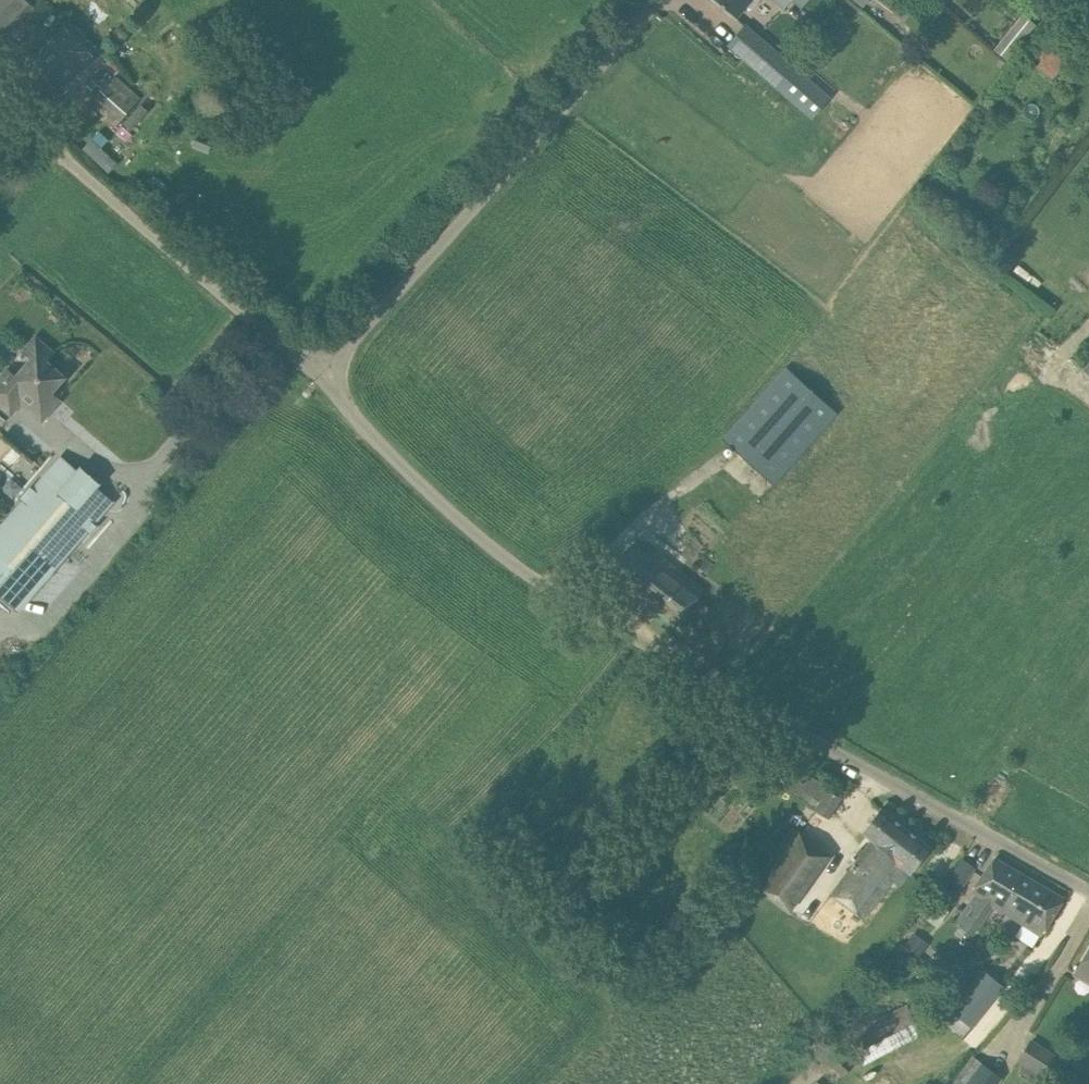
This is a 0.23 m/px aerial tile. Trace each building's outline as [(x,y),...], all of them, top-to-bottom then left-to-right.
[(6,34),(33,5),(28,0),(0,0),(0,28),(6,34)] [(735,19),(746,6),(751,10),(760,0),(713,0),(735,19)] [(1023,13),(995,49),(1009,60),(1037,24),(1023,13)] [(781,89),(798,69),(747,25),(729,44),(781,89)] [(65,26),(11,79),(40,109),(95,56),(65,26)] [(1051,81),(1073,54),(1057,41),(1053,47),(1046,41),(1035,54),(1042,59),(1035,68),(1051,81)] [(140,98),(114,75),(91,101),(117,125),(140,98)] [(149,112),(141,104),(124,123),(132,131),(149,112)] [(0,380),(0,403),(2,405),(12,394),(22,402),(26,405),(42,420),(53,407),(61,398),(52,391),(64,377),(47,362),(54,353),(36,338),(23,353),(30,359),(18,374),(10,368),(0,380)] [(837,412),(786,367),(724,438),(775,483),(837,412)] [(0,527),(0,593),(19,610),(114,501),(62,456),(0,527)] [(637,538),(622,559),(609,577),(677,627),(704,589),(637,538)] [(799,776),(794,788),(815,797),(820,786),(799,776)] [(815,811),(830,820),(844,797),(830,788),(815,811)] [(831,896),(824,905),(839,916),(831,928),(847,939),(863,919),(893,881),(899,887),(912,871),(931,847),(881,808),(868,825),(862,832),(872,839),(829,894),(831,896)] [(791,829),(752,884),(790,912),(830,856),(791,829)] [(937,891),(954,899),(971,863),(954,855),(937,891)] [(976,893),(955,922),(975,935),(996,905),(1001,909),(1024,874),(1019,871),(996,858),(972,890),(976,893)] [(1024,874),(1001,909),(1027,926),(1041,934),(1064,898),(1024,874)] [(938,893),(934,898),(941,903),(944,898),(938,893)] [(914,933),(905,945),(919,955),(928,943),(914,933)] [(1075,973),(1088,981),(1088,950),(1075,973)] [(984,970),(952,1008),(972,1025),(1004,987),(984,970)] [(847,1027),(856,1059),(910,1043),(900,1011),(847,1027)] [(1047,1078),(1060,1058),(1033,1041),(1020,1061),(1023,1063),(1019,1069),(1041,1083),(1045,1077),(1047,1078)] [(972,1055),(951,1083),(997,1083),(1002,1078),(972,1055)]
